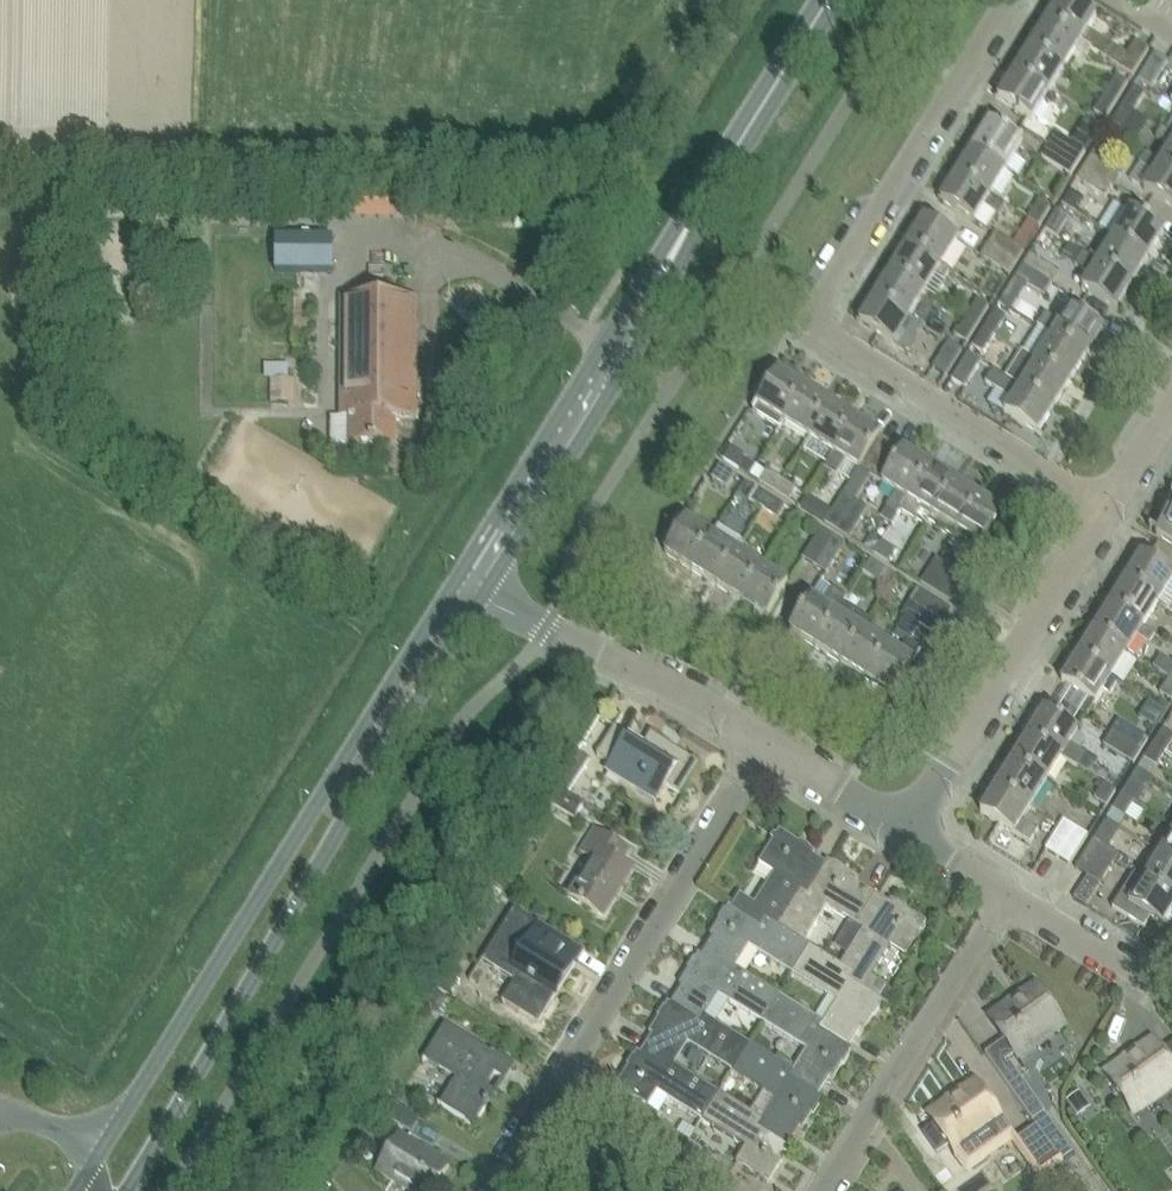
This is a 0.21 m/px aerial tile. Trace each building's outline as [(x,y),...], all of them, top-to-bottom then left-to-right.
[(1045,22),(1079,42),(1090,49),(1132,75),(1148,49),(1135,41),(1127,54),(1087,30),(1096,16),(1069,0),(1059,0),(1045,22)] [(1045,22),(1030,47),(1063,68),(1075,50),(1085,57),(1090,49),(1079,42),(1045,22)] [(1047,94),(1063,68),(1030,47),(1014,73),(1047,94)] [(1138,79),(1151,87),(1167,61),(1154,53),(1138,79)] [(1014,73),(997,99),(1031,120),(1042,102),(1053,108),(1059,101),(1047,94),(1014,73)] [(1116,101),(1127,83),(1116,76),(1105,94),(1116,101)] [(1122,104),(1133,111),(1145,93),(1133,86),(1122,104)] [(1105,119),(1116,101),(1105,94),(1094,112),(1105,119)] [(1122,129),(1133,111),(1122,104),(1111,122),(1122,129)] [(973,148),(1006,169),(1023,143),(989,122),(973,148)] [(1171,170),(1171,134),(1161,128),(1155,137),(1170,147),(1160,163),(1171,170)] [(1085,151),(1084,150),(1056,133),(1049,145),(1077,163),(1085,151)] [(1070,175),(1077,163),(1049,145),(1041,157),(1070,175)] [(990,195),(1006,169),(973,148),(957,174),(990,195)] [(1083,167),(1112,184),(1119,172),(1091,155),(1083,167)] [(1160,163),(1143,189),(1171,207),(1171,170),(1160,163)] [(1104,196),(1112,184),(1083,167),(1076,179),(1104,196)] [(957,174),(940,200),(974,221),(983,206),(998,215),(1005,204),(990,195),(957,174)] [(1039,225),(1050,207),(1039,200),(1028,218),(1039,225)] [(1114,236),(1148,257),(1164,231),(1130,210),(1114,236)] [(1045,229),(1052,234),(1056,236),(1067,218),(1056,211),(1045,229)] [(907,245),(941,266),(957,240),(923,219),(907,245)] [(1016,262),(1023,250),(995,232),(987,244),(1016,262)] [(1132,282),(1148,257),(1114,236),(1098,261),(1132,282)] [(274,238),(274,272),(332,272),(332,238),(274,238)] [(1009,274),(1016,262),(987,244),(980,256),(1009,274)] [(907,245),(891,270),(924,292),(934,276),(942,280),(948,271),(941,266),(907,245)] [(1082,288),(1115,309),(1132,282),(1098,261),(1098,262),(1081,252),(1073,265),(1090,275),(1082,288)] [(1058,271),(1037,258),(1030,253),(1022,265),(1051,283),(1058,271)] [(1043,295),(1051,283),(1022,265),(1015,277),(1043,295)] [(909,317),(924,292),(891,270),(875,296),(909,317)] [(892,343),(909,317),(875,296),(859,323),(892,343)] [(415,300),(413,300),(341,299),(341,301),(343,301),(342,417),(340,417),(340,419),(350,419),(350,448),(395,448),(395,419),(415,419),(415,418),(413,418),(414,301),(415,301),(415,300)] [(977,324),(988,306),(977,299),(966,317),(977,324)] [(1036,326),(1052,336),(1052,335),(1086,356),(1102,330),(1069,309),(1060,323),(1044,313),(1036,326)] [(983,328),(995,335),(1006,317),(995,310),(983,328)] [(966,342),(977,324),(966,317),(955,335),(966,342)] [(984,353),(995,335),(983,328),(972,346),(984,353)] [(1070,381),(1086,356),(1052,335),(1052,336),(1036,361),(1070,381)] [(945,376),(961,350),(948,342),(932,368),(945,376)] [(1070,381),(1036,361),(1020,351),(1004,376),(1054,407),(1070,381)] [(964,388),(979,364),(980,362),(967,354),(951,380),(964,388)] [(1004,377),(1003,376),(992,369),(984,383),(1012,399),(1004,413),(1037,434),(1054,407),(1004,376),(1004,377)] [(778,427),(803,387),(777,372),(753,411),(778,427)] [(293,380),(270,380),(271,404),(294,404),(293,380)] [(807,437),(828,403),(803,387),(778,427),(779,427),(783,421),(807,437)] [(832,452),(853,419),(828,403),(807,437),(832,452)] [(934,420),(951,429),(956,418),(939,409),(934,420)] [(879,435),(853,419),(832,452),(823,469),(835,476),(844,460),(870,476),(890,444),(878,437),(879,435)] [(898,513),(928,465),(902,449),(901,451),(890,444),(870,476),(894,491),(885,507),(897,514),(898,512),(898,513)] [(755,464),(744,458),(745,456),(730,447),(722,459),(748,475),(755,464)] [(766,470),(765,471),(755,464),(748,475),(773,491),(781,479),(766,470)] [(726,487),(734,475),(719,465),(711,477),(726,487)] [(927,521),(953,480),(928,465),(898,513),(923,528),(927,521)] [(773,491),(788,500),(796,488),(781,479),(773,491)] [(957,530),(978,496),(953,480),(927,521),(953,537),(957,530)] [(762,509),(769,497),(755,488),(747,500),(762,509)] [(836,530),(855,500),(842,493),(824,522),(836,530)] [(979,553),(983,546),(1004,512),(978,496),(957,530),(953,537),(979,553)] [(777,518),(784,506),(769,497),(762,509),(777,518)] [(836,530),(848,537),(867,508),(855,500),(836,530)] [(1168,515),(1162,525),(1156,521),(1150,530),(1171,544),(1171,517),(1168,515)] [(689,569),(710,535),(685,520),(664,553),(689,569)] [(814,566),(832,536),(820,528),(802,558),(814,566)] [(715,585),(736,551),(710,535),(689,569),(715,585)] [(814,566),(826,573),(845,543),(832,536),(814,566)] [(873,553),(888,563),(896,550),(881,541),(873,553)] [(740,601),(761,567),(736,551),(715,585),(740,601)] [(1158,601),(1171,579),(1171,574),(1140,554),(1124,580),(1158,601)] [(957,588),(965,576),(935,558),(928,570),(957,588)] [(877,580),(884,569),(885,569),(869,559),(862,571),(877,580)] [(761,567),(740,601),(766,617),(787,583),(761,567)] [(950,600),(957,588),(928,570),(920,582),(950,600)] [(1143,626),(1158,601),(1124,580),(1109,605),(1143,626)] [(938,619),(946,606),(917,588),(909,600),(938,619)] [(835,613),(842,604),(846,598),(832,589),(822,605),(810,598),(789,632),(814,647),(835,613)] [(931,631),(938,619),(909,600),(901,612),(931,631)] [(839,663),(861,629),(868,619),(842,604),(835,613),(814,647),(839,663)] [(1109,605),(1093,630),(1127,651),(1137,635),(1149,642),(1155,634),(1143,626),(1109,605)] [(865,679),(886,645),(861,629),(839,663),(865,679)] [(1111,676),(1127,651),(1093,630),(1077,655),(1111,676)] [(891,695),(912,661),(920,649),(907,641),(899,653),(886,645),(865,679),(891,695)] [(1118,680),(1111,676),(1077,655),(1061,681),(1095,702),(1103,690),(1109,694),(1118,680)] [(1171,699),(1171,679),(1168,677),(1159,692),(1171,700),(1171,699)] [(1043,710),(1027,736),(1061,756),(1060,758),(1075,767),(1084,755),(1068,745),(1077,731),(1043,710)] [(680,795),(699,764),(650,733),(643,744),(615,727),(622,716),(621,716),(595,756),(609,765),(605,772),(654,802),(668,779),(682,788),(679,794),(680,795)] [(1140,750),(1147,738),(1118,720),(1111,732),(1140,750)] [(1165,751),(1171,739),(1171,735),(1162,729),(1153,743),(1165,751)] [(1132,762),(1140,750),(1111,732),(1103,744),(1132,762)] [(1060,758),(1061,756),(1027,736),(1012,760),(1045,781),(1060,758)] [(1155,766),(1165,751),(1153,743),(1143,758),(1155,766)] [(1029,807),(1045,781),(1012,760),(996,786),(1029,807)] [(1121,794),(1133,801),(1142,787),(1130,779),(1121,794)] [(1106,805),(1115,790),(1102,782),(1093,797),(1106,805)] [(996,786),(980,812),(1013,833),(1013,834),(1028,843),(1037,829),(1021,820),(1029,807),(996,786)] [(573,819),(582,804),(557,789),(548,804),(573,819)] [(1124,816),(1133,801),(1121,794),(1112,808),(1124,816)] [(1056,856),(1075,827),(1063,819),(1044,849),(1056,856)] [(1069,864),(1087,835),(1075,827),(1056,856),(1069,864)] [(603,919),(633,871),(620,863),(629,850),(594,829),(580,852),(592,860),(569,896),(567,895),(566,896),(603,919)] [(807,893),(826,861),(823,866),(809,858),(812,853),(778,831),(758,863),(773,873),(754,904),(738,895),(731,907),(759,926),(763,918),(776,926),(800,888),(807,893)] [(1160,852),(1171,860),(1171,833),(1160,852)] [(1087,875),(1105,846),(1093,838),(1075,868),(1087,875)] [(1087,875),(1099,883),(1117,853),(1105,846),(1087,875)] [(1160,852),(1144,877),(1171,895),(1171,860),(1160,852)] [(857,925),(874,898),(853,885),(856,880),(826,861),(807,893),(800,888),(776,926),(803,943),(804,942),(826,906),(857,925)] [(1112,907),(1143,927),(1149,917),(1162,924),(1171,908),(1171,895),(1144,877),(1144,878),(1134,871),(1112,907)] [(849,981),(878,998),(885,985),(870,976),(890,945),(905,955),(925,922),(889,900),(886,905),(874,898),(857,925),(863,929),(840,965),(853,973),(849,981)] [(759,926),(731,907),(727,905),(708,936),(713,939),(702,957),(728,974),(732,968),(734,968),(747,947),(791,974),(809,945),(804,942),(803,943),(776,926),(763,918),(759,926)] [(537,1024),(581,954),(513,911),(481,962),(514,982),(501,1002),(537,1024)] [(853,973),(840,965),(809,945),(791,974),(836,1001),(822,1023),(818,1030),(850,1050),(851,1049),(846,1046),(857,1028),(862,1031),(881,1000),(878,998),(849,981),(853,973)] [(728,974),(702,957),(696,955),(678,984),(683,987),(671,1006),(666,1003),(666,1004),(698,1023),(703,1016),(704,1017),(717,995),(761,1022),(778,995),(734,968),(732,968),(728,974)] [(1017,1057),(1063,1024),(1034,983),(987,1017),(1003,1040),(984,1053),(1031,1120),(1044,1111),(1009,1062),(1006,1064),(1004,1061),(1014,1054),(1021,1065),(1022,1064),(1017,1057)] [(818,1030),(822,1023),(778,995),(761,1022),(805,1050),(792,1071),(788,1079),(820,1099),(820,1098),(815,1095),(827,1077),(832,1080),(850,1050),(818,1030)] [(748,1044),(704,1017),(703,1016),(698,1023),(666,1004),(648,1033),(652,1036),(641,1055),(636,1052),(635,1053),(667,1072),(672,1065),(673,1065),(686,1044),(730,1071),(748,1044)] [(502,1080),(511,1066),(444,1024),(421,1061),(422,1061),(423,1060),(455,1079),(439,1105),(473,1127),(494,1093),(484,1086),(492,1073),(502,1080)] [(1159,1051),(1151,1039),(1103,1073),(1137,1121),(1139,1120),(1133,1113),(1171,1086),(1171,1042),(1159,1051)] [(788,1079),(792,1071),(748,1044),(730,1071),(775,1099),(762,1120),(757,1128),(785,1144),(796,1126),(801,1129),(820,1099),(788,1079)] [(717,1092),(673,1065),(672,1065),(667,1072),(635,1053),(614,1087),(646,1108),(656,1092),(700,1120),(717,1092)] [(934,1125),(922,1133),(936,1152),(948,1144),(962,1164),(965,1170),(1013,1136),(974,1081),(926,1114),(934,1125)] [(1072,1083),(1059,1097),(1073,1109),(1085,1095),(1072,1083)] [(757,1128),(762,1120),(717,1092),(700,1120),(744,1147),(735,1163),(767,1183),(790,1147),(785,1144),(757,1128)] [(417,1120),(389,1102),(381,1115),(410,1132),(417,1120)] [(1047,1117),(1034,1126),(1052,1151),(1059,1161),(1071,1152),(1064,1142),(1047,1117)] [(676,1157),(686,1141),(659,1124),(649,1140),(676,1157)] [(1034,1126),(1014,1140),(1038,1175),(1059,1161),(1052,1151),(1034,1126)] [(447,1166),(431,1156),(432,1155),(431,1154),(430,1155),(397,1135),(374,1171),(394,1183),(395,1181),(410,1190),(432,1190),(447,1166)] [(704,1174),(711,1164),(714,1158),(686,1141),(676,1157),(704,1174)]
